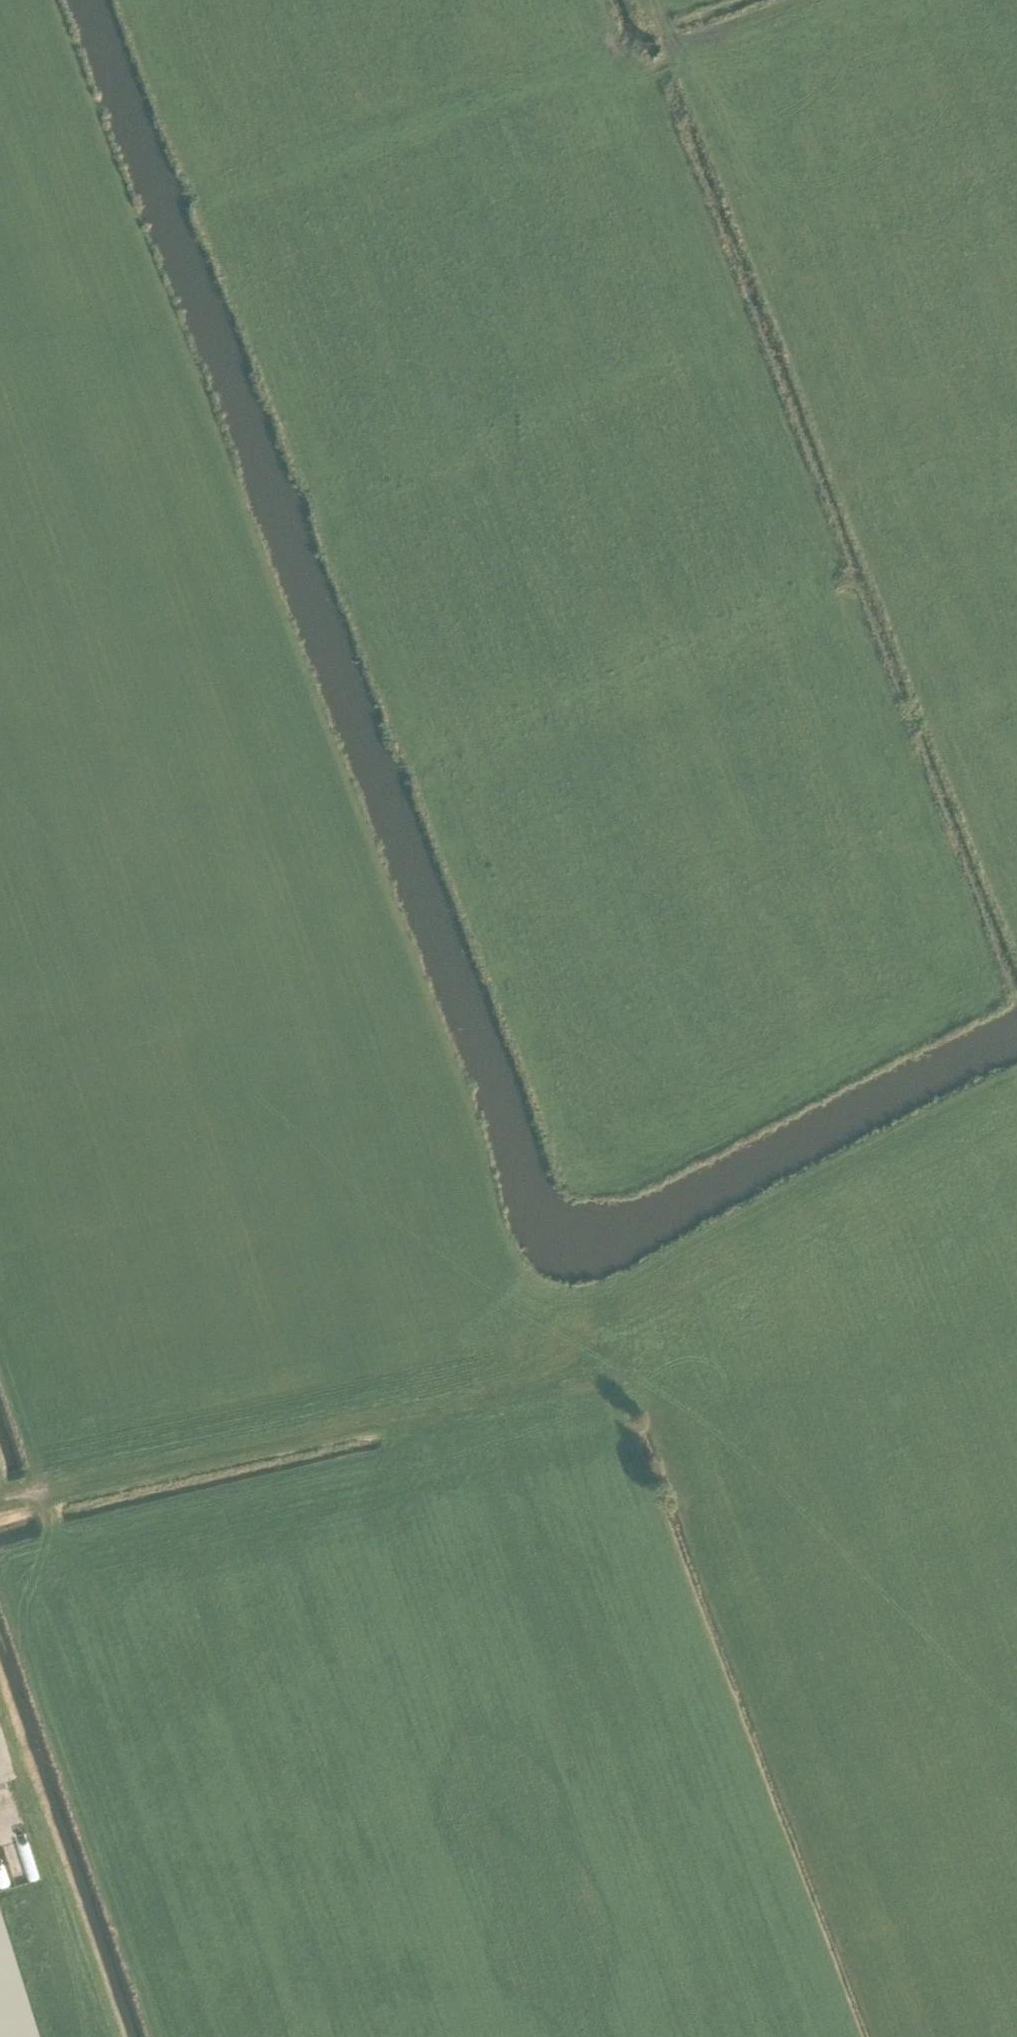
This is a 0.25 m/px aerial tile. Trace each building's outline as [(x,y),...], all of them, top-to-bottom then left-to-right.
[(0,1928),(0,2036),(34,2036),(0,1928)]
